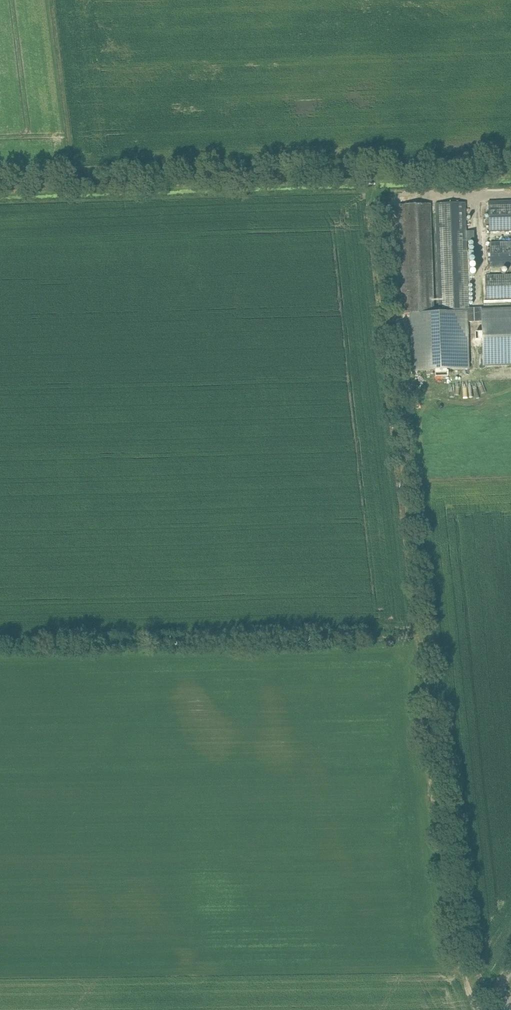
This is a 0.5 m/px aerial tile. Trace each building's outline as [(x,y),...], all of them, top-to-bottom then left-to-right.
[(488,202),(489,230),(510,230),(510,201),(488,202)] [(412,371),(442,370),(442,377),(448,377),(447,370),(469,369),(467,322),(481,321),(482,337),(475,337),(475,342),(482,342),(483,365),(510,364),(510,309),(482,310),(482,308),(468,308),(465,202),(435,203),(439,309),(434,309),(430,203),(399,205),(403,314),(410,314),(412,371)] [(490,243),(491,265),(510,265),(510,242),(490,243)] [(486,300),(510,299),(510,275),(486,275),(486,300)]
